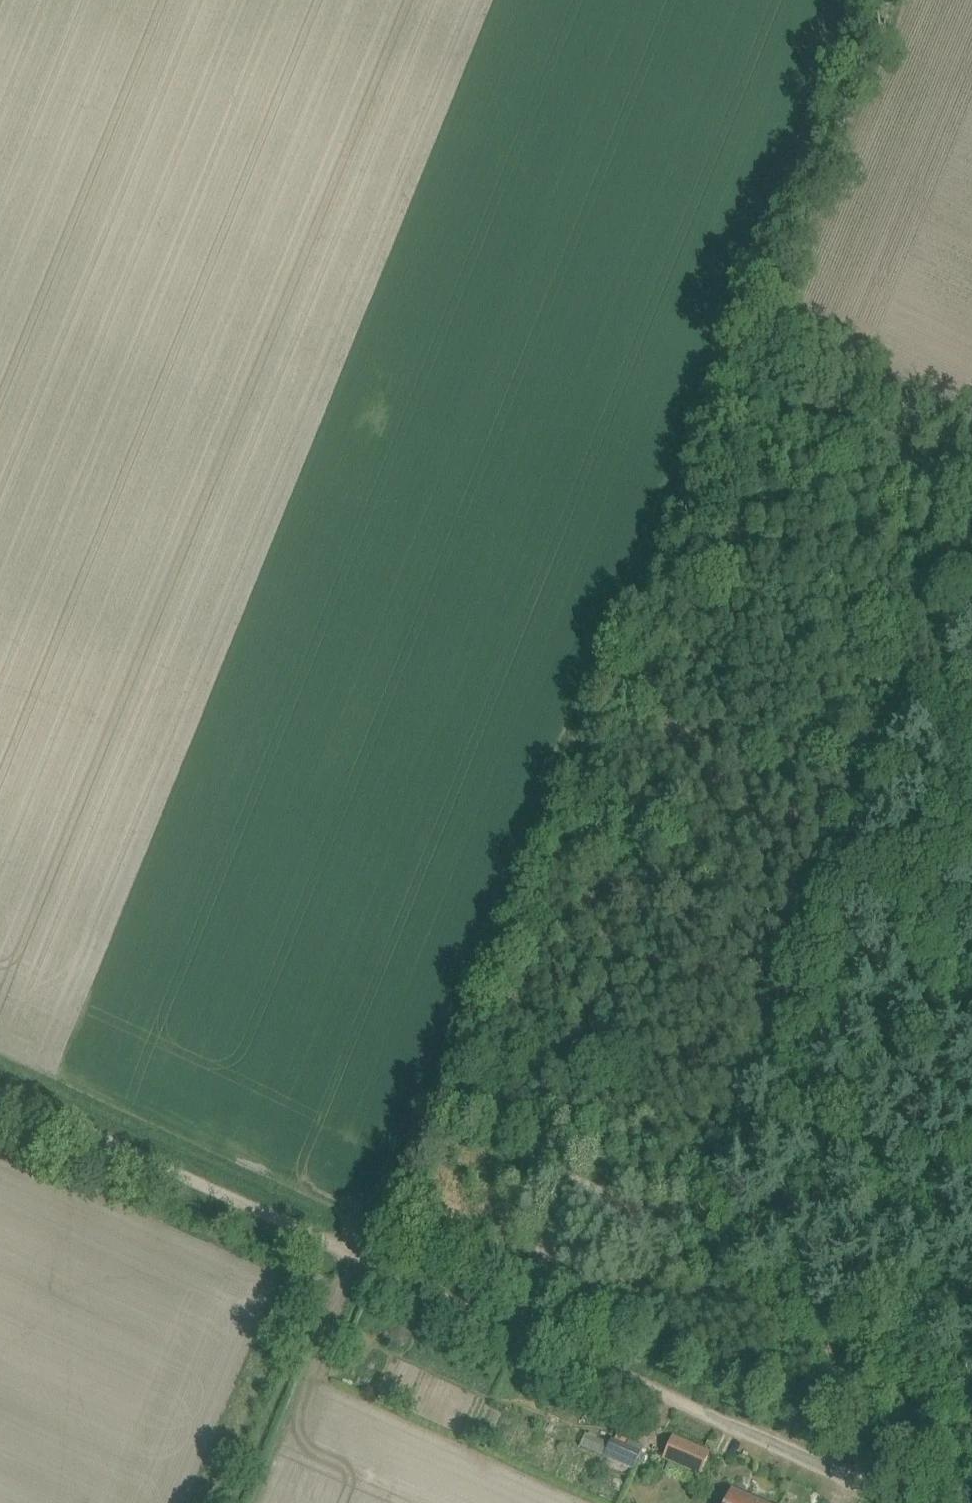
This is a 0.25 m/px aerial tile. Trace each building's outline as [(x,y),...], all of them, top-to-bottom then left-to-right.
[(591,1447),(605,1453),(603,1457),(634,1471),(642,1453),(611,1440),(600,1435),(599,1438),(596,1437),(591,1447)] [(671,1462),(681,1466),(700,1475),(709,1454),(680,1441),(671,1462)] [(645,1465),(649,1456),(643,1453),(639,1462),(645,1465)] [(741,1494),(737,1502),(760,1502),(741,1494)]
